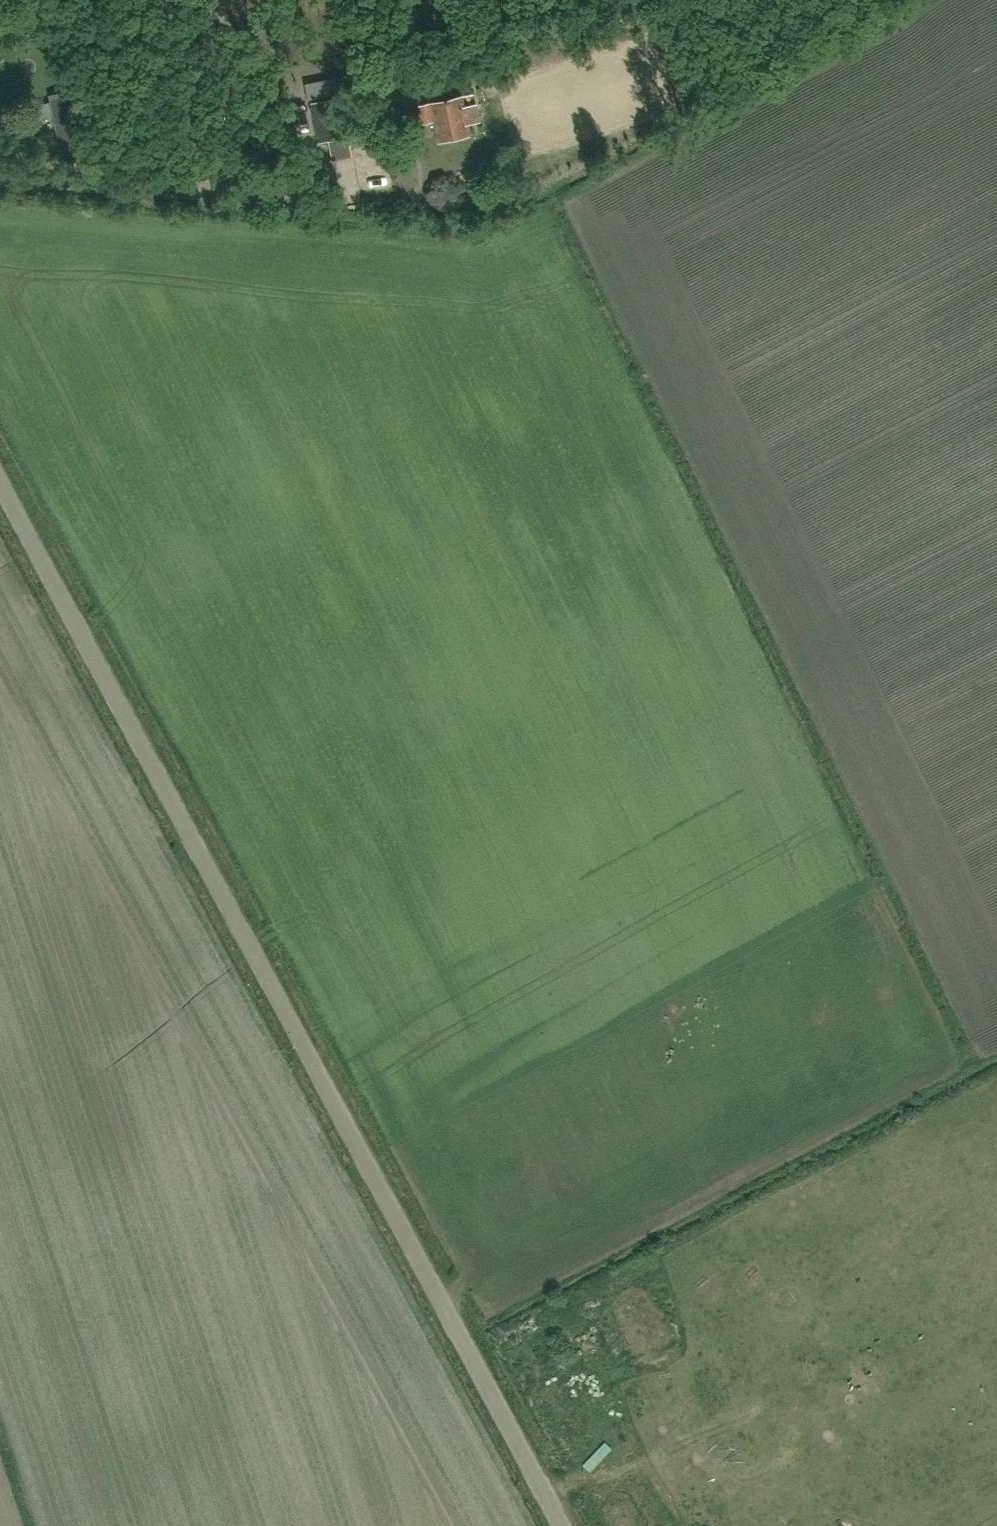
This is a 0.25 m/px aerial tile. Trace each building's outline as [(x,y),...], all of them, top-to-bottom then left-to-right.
[(389,108),(405,106),(403,86),(386,88),(389,108)] [(69,93),(49,97),(59,156),(79,152),(69,93)] [(312,100),(319,140),(350,134),(343,95),(312,100)] [(438,141),(470,134),(462,95),(418,105),(421,122),(433,120),(438,141)]
